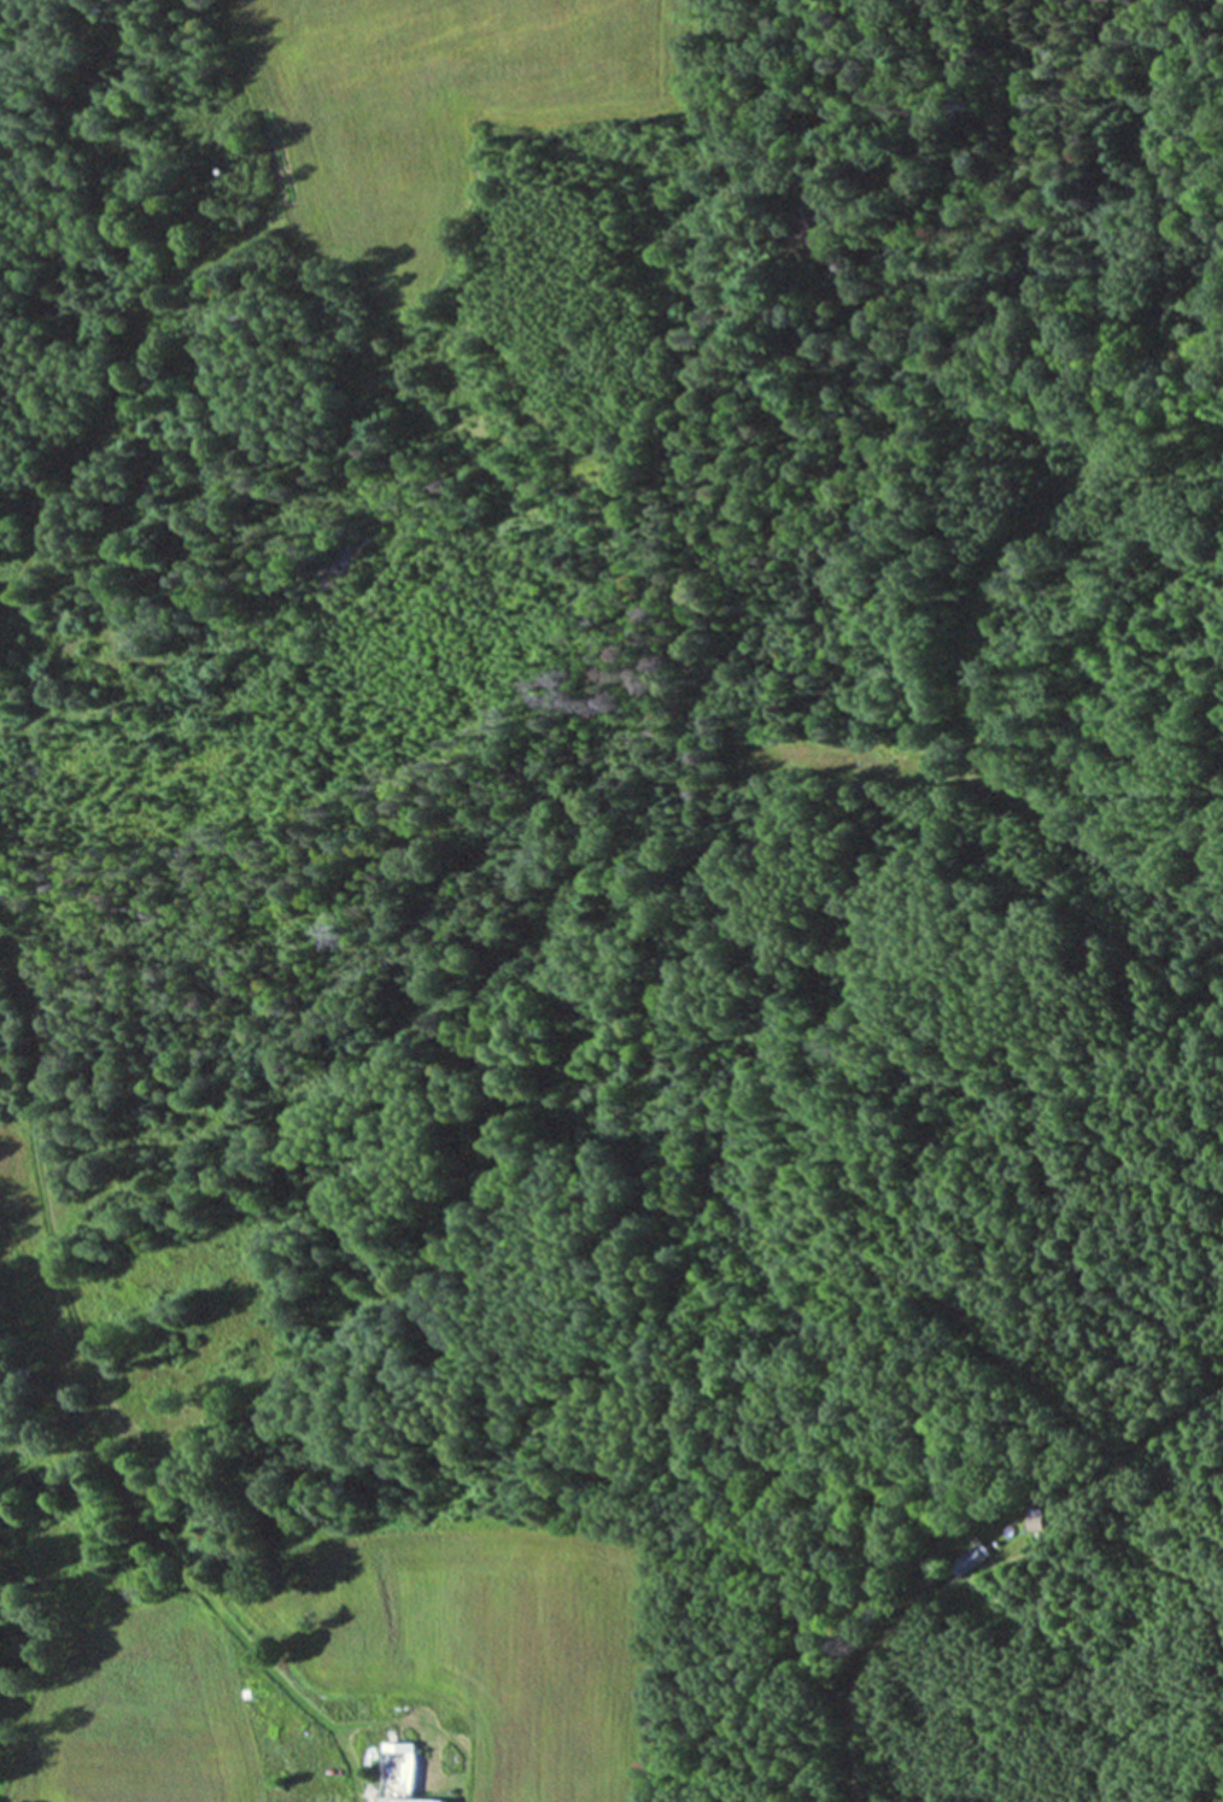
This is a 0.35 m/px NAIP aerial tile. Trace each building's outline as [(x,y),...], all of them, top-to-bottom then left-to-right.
[(1041,1531),(1041,1511),(1026,1511),(1026,1531),(1041,1531)] [(987,1554),(975,1542),(952,1565),(964,1577),(987,1554)] [(414,1744),(383,1744),(383,1801),(448,1801),(414,1801),(414,1744)]
